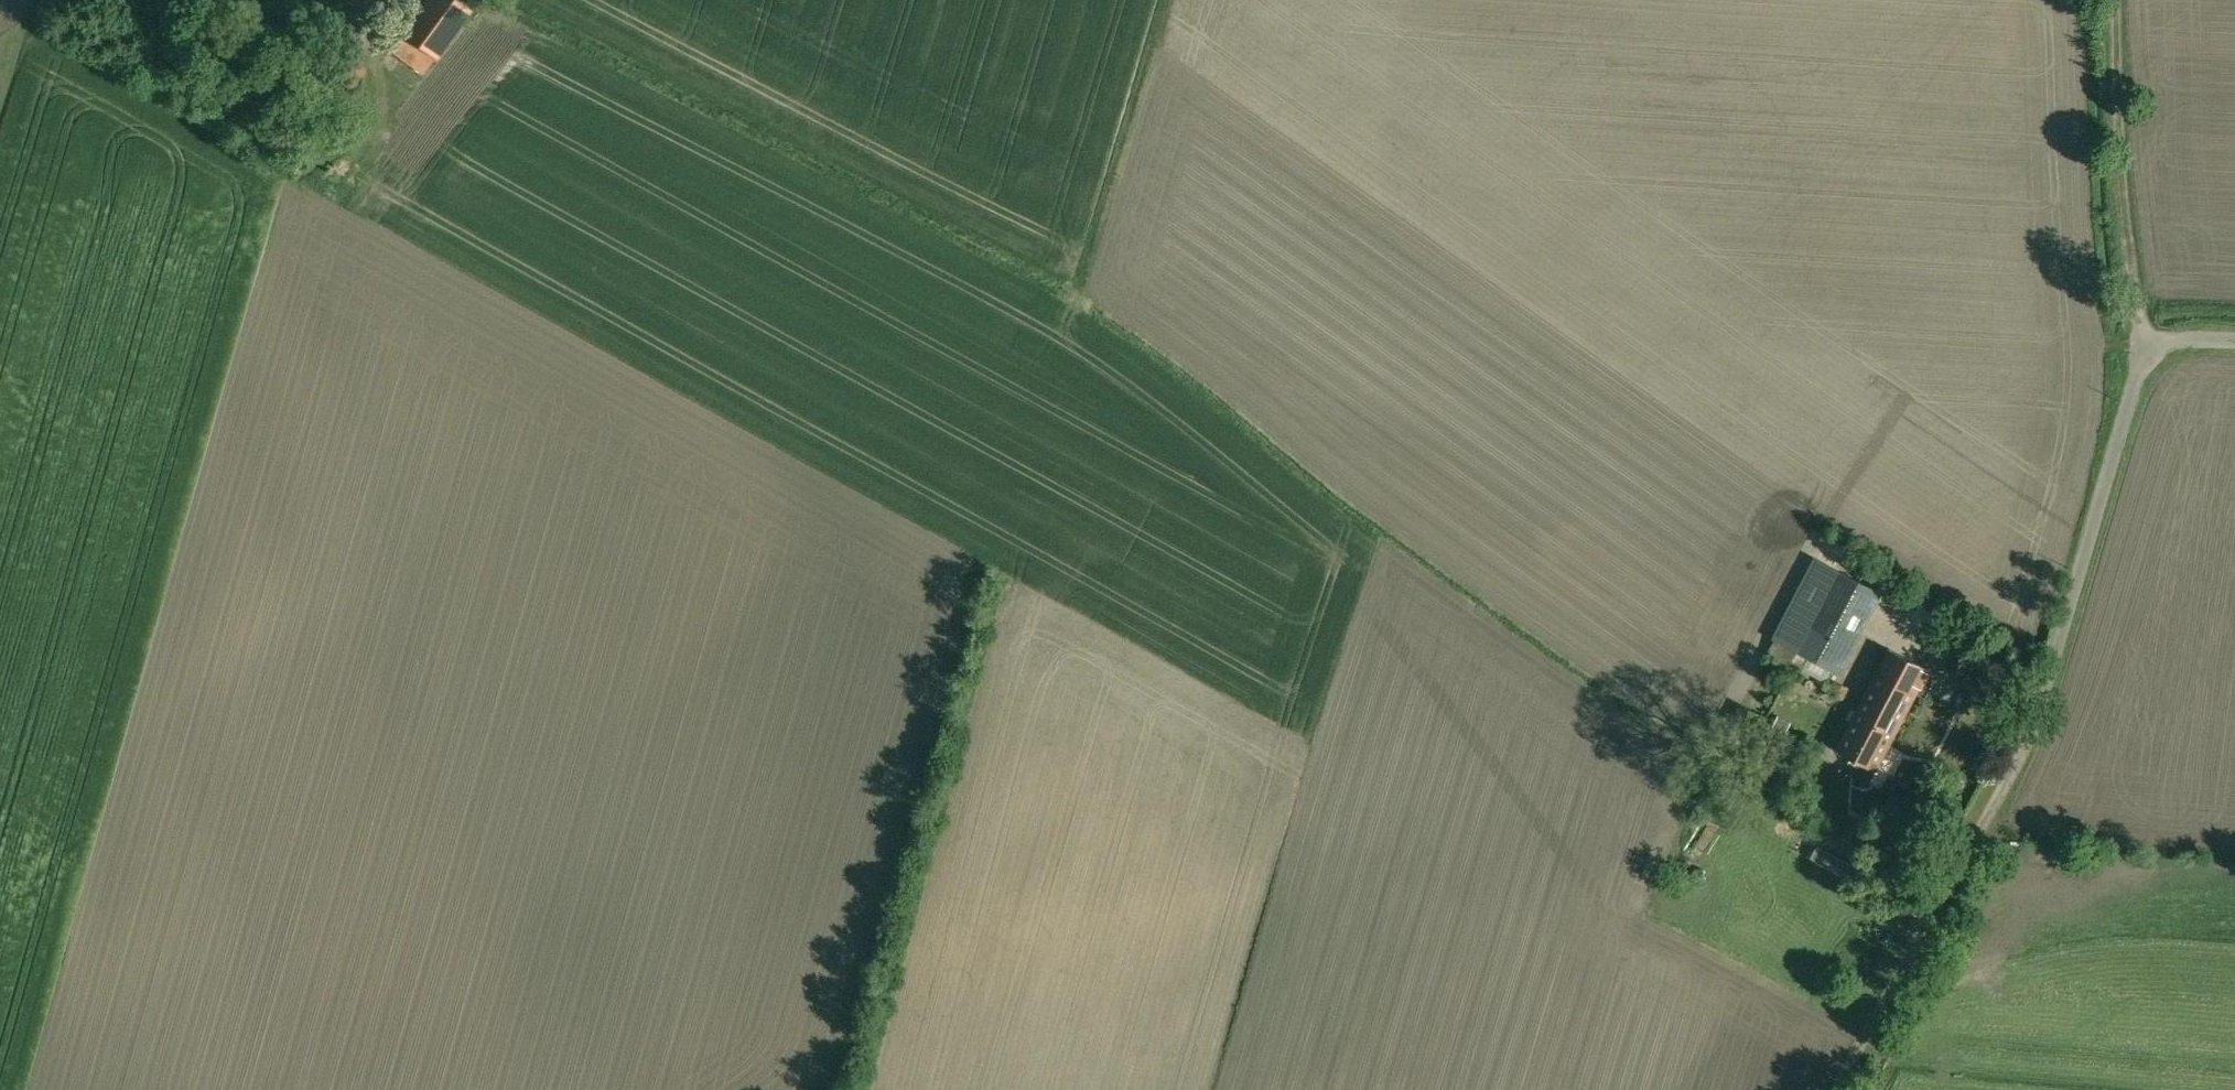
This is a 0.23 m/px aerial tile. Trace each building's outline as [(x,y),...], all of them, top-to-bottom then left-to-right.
[(391,49),(425,73),(472,9),(460,0),(427,0),(391,49)] [(1841,572),(1821,611),(1797,599),(1777,637),(1800,650),(1811,656),(1839,670),(1880,593),(1841,572)] [(1931,670),(1891,648),(1857,713),(1897,733),(1931,670)] [(1811,656),(1800,650),(1788,673),(1798,679),(1811,656)] [(1897,733),(1857,713),(1838,750),(1878,771),(1897,733)]
